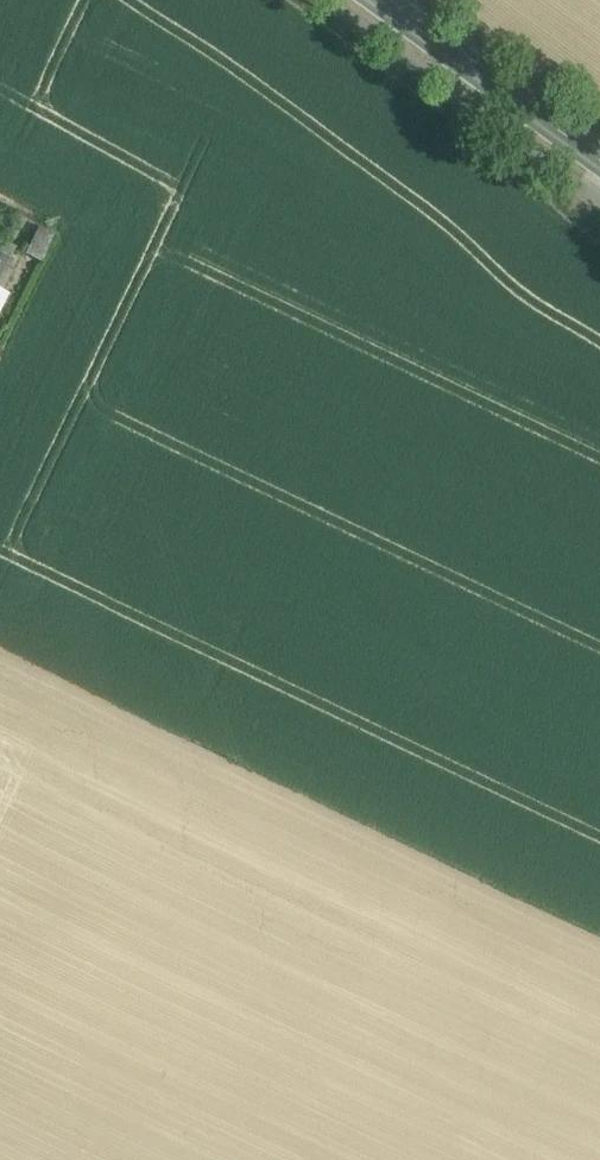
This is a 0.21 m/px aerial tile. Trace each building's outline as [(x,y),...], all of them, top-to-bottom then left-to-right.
[(55,235),(39,226),(26,254),(43,262),(55,235)] [(0,252),(0,287),(4,289),(17,261),(0,252)]
